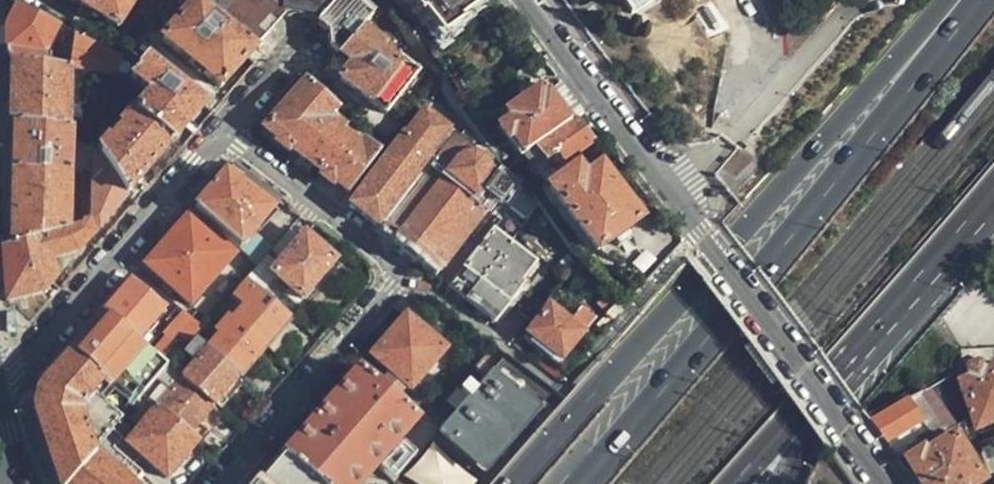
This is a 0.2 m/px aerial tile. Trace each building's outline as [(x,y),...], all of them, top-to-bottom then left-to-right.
[(114,29),(133,0),(66,0),(114,29)] [(193,1),(253,51),(255,52),(281,25),(293,18),(320,25),(341,0),(191,0),(193,1)] [(363,0),(341,0),(320,25),(325,31),(328,38),(329,46),(328,52),(339,60),(362,33),(374,18),(358,5),(363,0)] [(469,0),(408,0),(407,1),(421,19),(425,16),(444,40),(465,25),(463,21),(476,10),(469,0)] [(633,14),(655,0),(624,0),(633,14)] [(253,51),(193,1),(161,40),(219,90),(253,51)] [(6,48),(10,64),(11,65),(38,68),(58,27),(17,5),(6,25),(6,48)] [(362,33),(339,60),(357,77),(347,89),(386,122),(418,78),(362,33)] [(125,65),(127,62),(76,36),(72,71),(129,77),(134,71),(125,65)] [(357,77),(339,60),(327,73),(347,89),(357,77)] [(212,115),(144,62),(130,80),(149,96),(133,116),(170,145),(179,152),(212,115)] [(10,125),(13,125),(66,131),(72,71),(38,68),(11,65),(10,125)] [(568,127),(547,97),(543,99),(538,92),(531,83),(527,81),(522,81),(519,84),(517,88),(517,94),(524,102),(504,117),(510,125),(502,131),(524,159),(568,127)] [(348,198),(379,157),(366,145),(361,150),(345,135),(344,130),(341,126),(333,118),(338,111),(308,84),(266,133),(348,198)] [(577,120),(583,115),(561,86),(555,91),(577,120)] [(574,122),(577,120),(555,91),(547,97),(568,127),(574,122)] [(170,145),(133,116),(99,156),(125,198),(170,145)] [(593,146),(574,122),(568,127),(524,159),(543,184),(593,146)] [(12,176),(69,176),(70,131),(66,131),(13,125),(12,176)] [(383,238),(380,242),(412,265),(434,281),(490,208),(496,212),(512,192),(503,180),(500,181),(487,172),(487,170),(487,168),(486,166),(485,165),(484,163),(474,158),(473,151),(458,140),(437,166),(428,158),(435,149),(416,133),(407,142),(402,139),(349,212),(383,238)] [(97,231),(125,198),(99,156),(90,165),(90,225),(97,231)] [(233,166),(224,177),(225,177),(271,215),(282,204),(233,166)] [(639,223),(600,173),(586,182),(579,172),(550,193),(598,255),(639,223)] [(12,248),(67,233),(69,176),(12,176),(12,248)] [(210,195),(195,213),(240,250),(271,215),(225,177),(210,195)] [(189,309),(231,261),(186,220),(145,270),(189,309)] [(5,302),(5,305),(40,299),(54,282),(48,265),(76,256),(92,238),(84,227),(77,229),(67,233),(12,248),(1,251),(5,302)] [(457,299),(465,305),(509,249),(486,232),(461,266),(464,269),(456,279),(458,281),(448,293),(457,299)] [(283,263),(271,252),(258,267),(245,282),(274,307),(288,291),(305,306),(321,287),(337,269),(303,241),(283,263)] [(509,249),(465,305),(481,318),(495,329),(522,293),(519,289),(535,269),(509,249)] [(276,336),(289,320),(274,307),(245,282),(218,314),(227,322),(262,352),(276,336)] [(162,311),(131,284),(103,316),(130,339),(135,343),(162,311)] [(556,302),(552,298),(542,312),(545,314),(525,343),(543,357),(558,369),(562,364),(567,368),(576,358),(571,353),(583,336),(550,310),(556,302)] [(103,316),(36,394),(36,413),(57,483),(68,483),(94,455),(79,418),(79,408),(102,381),(97,377),(130,339),(103,316)] [(200,334),(183,319),(163,342),(181,357),(194,341),(200,334)] [(250,366),(262,352),(227,322),(215,335),(220,340),(209,353),(238,380),(250,366)] [(410,393),(443,354),(405,322),(372,360),(410,393)] [(590,345),(601,332),(596,328),(585,342),(590,345)] [(225,395),(238,380),(209,353),(194,341),(181,357),(168,372),(182,384),(211,410),(225,395)] [(440,433),(482,470),(532,431),(558,398),(533,380),(490,348),(475,367),(490,378),(440,433)] [(993,421),(993,369),(959,384),(974,431),(993,421)] [(281,461),(307,483),(364,483),(416,424),(395,406),(401,399),(386,387),(379,394),(358,374),(281,461)] [(200,423),(211,410),(182,384),(159,411),(188,436),(200,423)] [(871,424),(886,444),(920,425),(906,403),(871,424)] [(182,463),(198,444),(188,436),(159,411),(125,448),(117,457),(130,468),(138,460),(164,483),(182,463)] [(68,483),(136,483),(137,482),(141,477),(130,468),(117,457),(125,448),(111,435),(94,455),(68,483)] [(951,436),(906,464),(919,483),(979,483),(980,483),(951,436)] [(477,480),(434,442),(406,474),(418,483),(473,483),(477,480)] [(981,455),(990,476),(993,474),(993,450),(981,455)]
